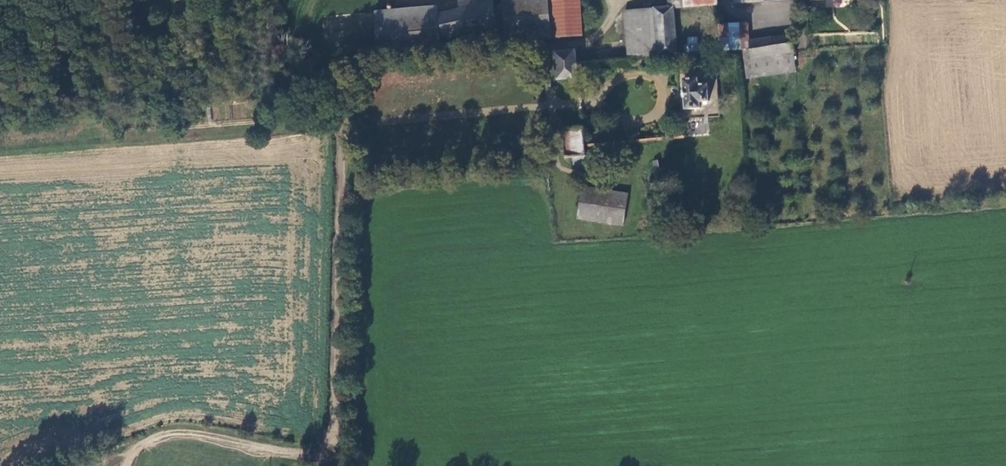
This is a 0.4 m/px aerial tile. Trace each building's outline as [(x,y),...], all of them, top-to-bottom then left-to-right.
[(493,3),(492,0),(461,0),(463,10),(493,3)] [(584,0),(507,0),(508,4),(500,5),(502,27),(509,27),(511,42),(585,35),(584,0)] [(718,4),(718,0),(670,0),(670,7),(657,8),(660,56),(681,54),(678,7),(718,4)] [(499,25),(493,3),(463,10),(441,14),(447,36),(499,25)] [(628,8),(630,58),(660,56),(657,8),(628,8)] [(381,50),(444,45),(441,14),(393,18),(392,10),(378,11),(381,50)] [(329,33),(351,34),(352,27),(370,28),(371,18),(330,15),(329,33)] [(745,76),(796,71),(794,35),(750,38),(750,24),(719,24),(720,52),(744,50),(745,76)] [(687,37),(687,51),(697,51),(697,37),(687,37)] [(578,50),(555,51),(557,67),(558,82),(580,80),(578,50)] [(683,90),(682,90),(682,97),(684,97),(685,109),(699,109),(698,101),(708,101),(707,83),(698,84),(698,79),(683,80),(683,90)] [(708,134),(708,123),(689,122),(689,134),(708,134)] [(574,157),(575,169),(587,168),(586,156),(574,157)] [(584,187),(579,220),(623,227),(628,194),(584,187)]
